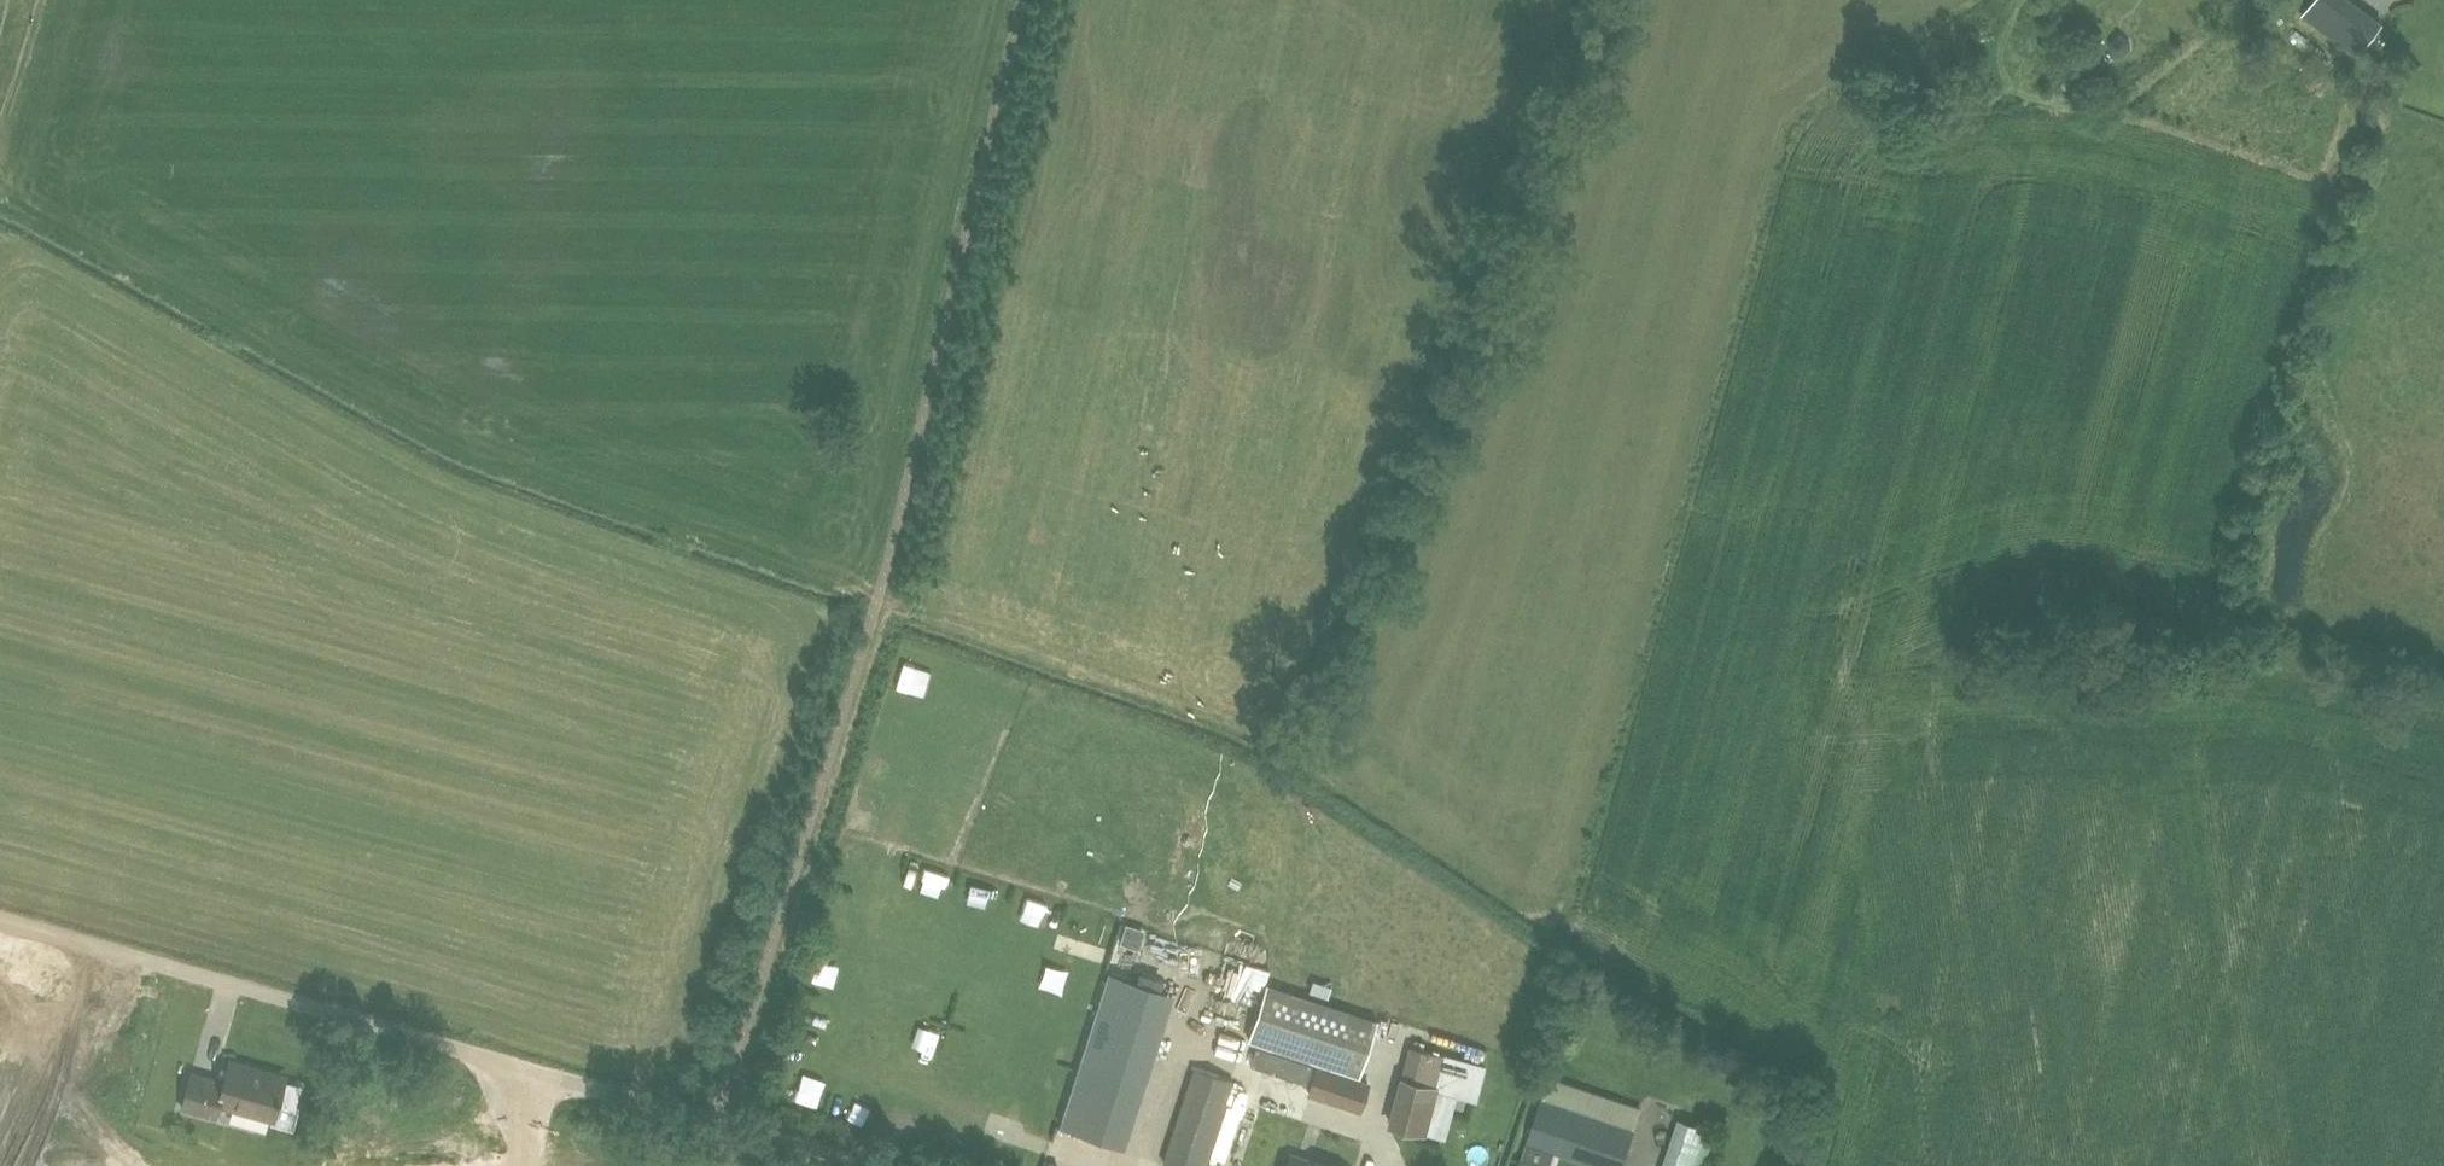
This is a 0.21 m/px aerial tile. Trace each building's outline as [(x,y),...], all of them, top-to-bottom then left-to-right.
[(2113,35),(2107,43),(2108,52),(2116,58),(2126,57),(2132,49),(2130,40),(2122,34),(2113,35)] [(1114,1144),(1164,990),(1109,972),(1060,1127),(1114,1144)] [(1359,1075),(1377,1020),(1267,984),(1249,1039),(1359,1075)] [(1408,1043),(1387,1121),(1428,1132),(1449,1054),(1408,1043)] [(191,1073),(182,1108),(215,1118),(219,1105),(272,1122),(277,1106),(292,1111),(298,1088),(283,1084),(284,1079),(265,1074),(266,1071),(229,1061),(224,1082),(191,1073)] [(1372,1080),(1317,1062),(1307,1091),(1362,1109),(1372,1080)] [(1233,1078),(1195,1066),(1165,1160),(1183,1165),(1205,1165),(1233,1078)] [(1635,1127),(1543,1096),(1523,1156),(1550,1165),(1555,1147),(1611,1165),(1622,1165),(1635,1127)] [(1715,1128),(1680,1116),(1663,1165),(1702,1165),(1715,1128)] [(1286,1165),(1331,1165),(1310,1159),(1309,1161),(1290,1154),(1286,1165)] [(1550,1165),(1523,1156),(1519,1165),(1549,1165),(1550,1165)]
